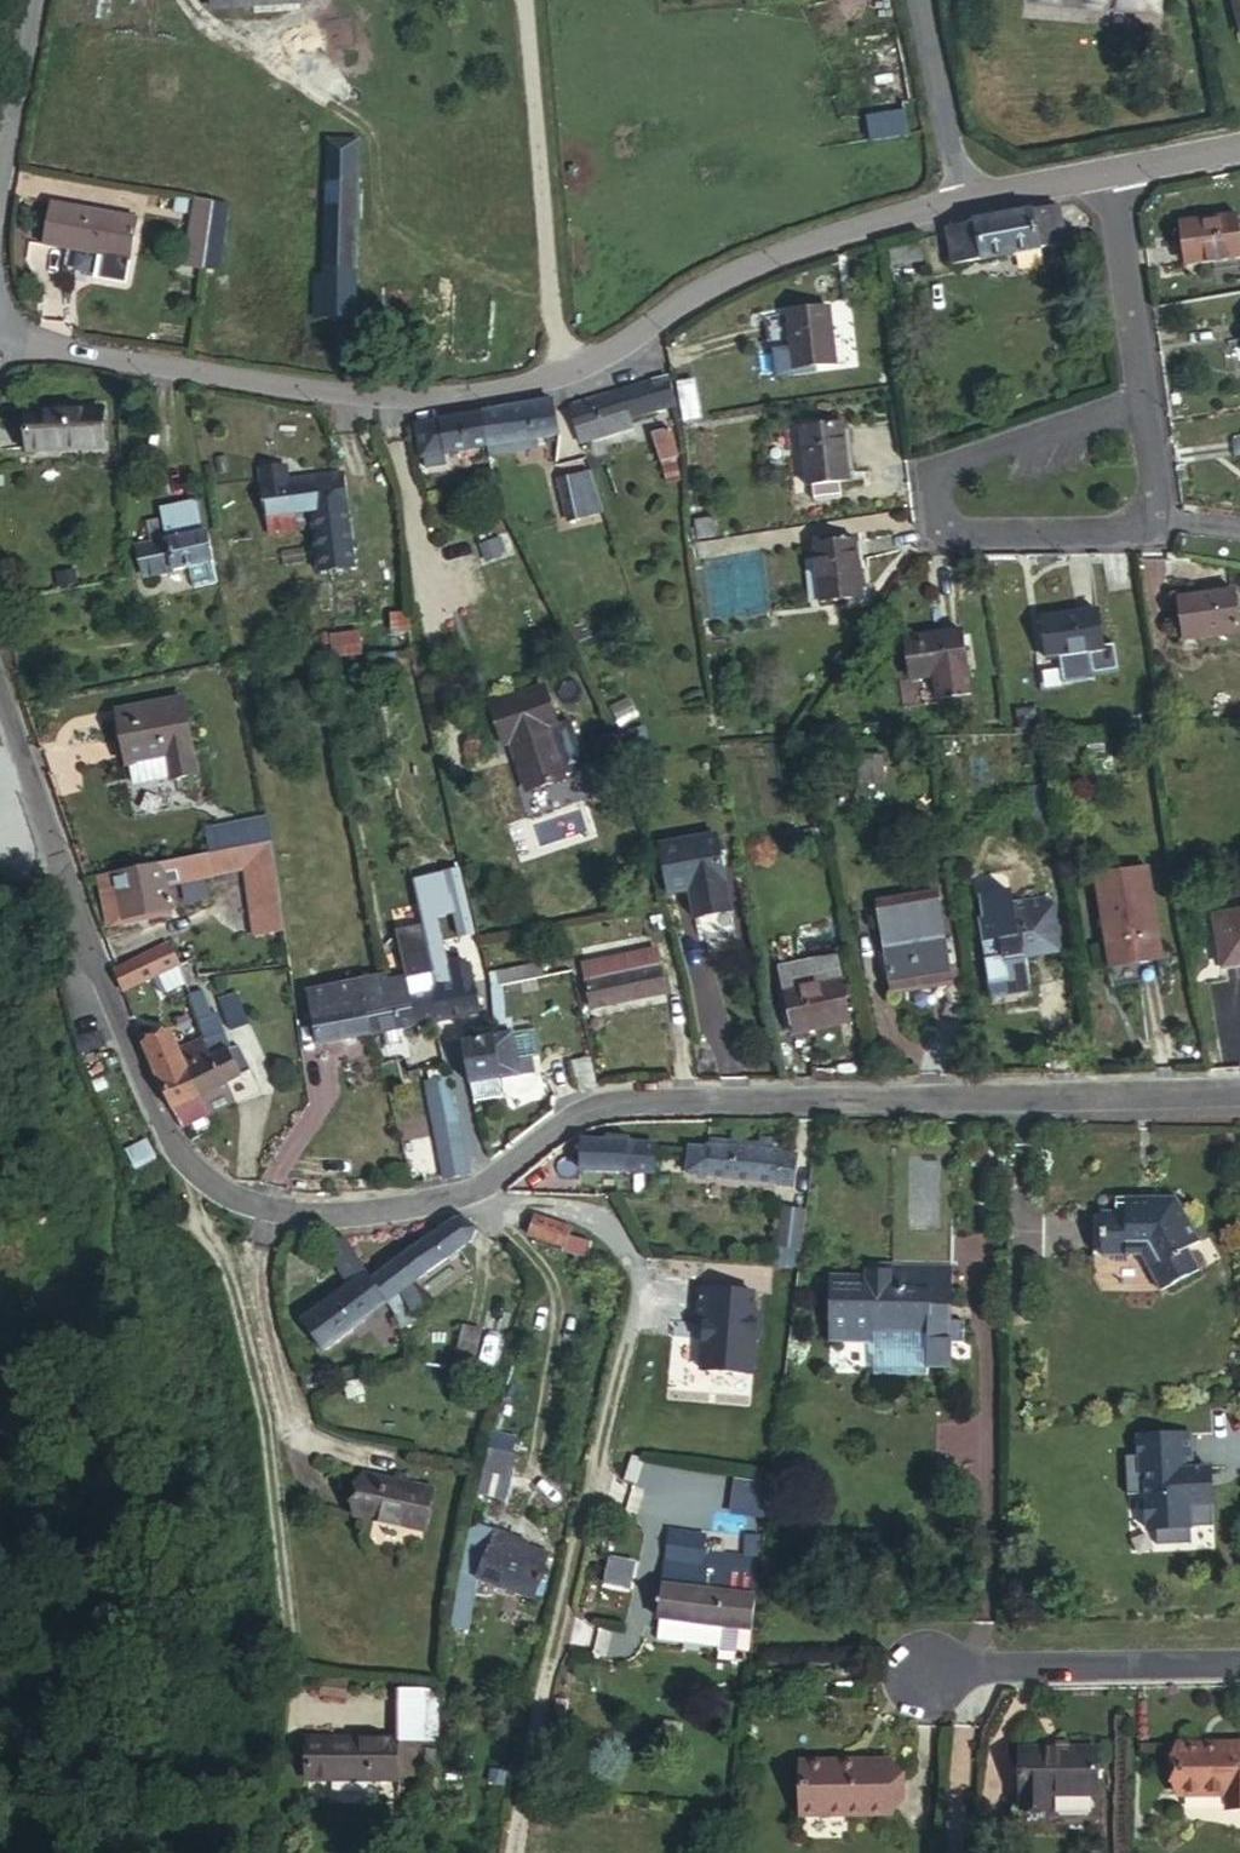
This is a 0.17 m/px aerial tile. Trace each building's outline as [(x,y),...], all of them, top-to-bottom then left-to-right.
[(213,11),(301,7),(301,0),(212,0),(213,11)] [(1032,2),(1158,14),(1159,0),(1032,0),(1032,2)] [(895,33),(888,34),(901,103),(904,102),(911,101),(904,67),(898,46),(895,33)] [(901,103),(888,34),(852,40),(871,141),(907,135),(904,118),(901,103)] [(325,185),(326,139),(305,139),(303,184),(325,185)] [(357,142),(326,139),(325,185),(324,212),(324,236),(322,277),(321,320),(332,321),(354,321),(357,142)] [(324,212),(325,185),(303,184),(301,212),(309,212),(324,212)] [(188,247),(208,250),(215,201),(196,197),(188,247)] [(47,245),(101,254),(108,213),(54,204),(47,245)] [(1065,207),(948,229),(955,265),(1072,244),(1065,207)] [(324,236),(324,212),(309,212),(309,237),(324,236)] [(108,213),(101,254),(133,260),(140,218),(108,213)] [(1186,266),(1239,259),(1239,237),(1237,217),(1181,223),(1186,266)] [(186,262),(206,266),(208,250),(188,247),(186,262)] [(312,320),(321,320),(322,277),(313,277),(312,320)] [(788,314),(795,370),(836,365),(830,309),(788,314)] [(354,333),(354,321),(332,321),(333,332),(354,333)] [(572,406),(579,434),(630,421),(676,408),(669,381),(572,406)] [(553,399),(481,412),(486,447),(559,435),(553,399)] [(486,447),(481,412),(417,424),(423,457),(445,454),(486,447)] [(27,416),(27,448),(104,445),(103,413),(27,416)] [(630,421),(579,434),(581,443),(633,430),(630,421)] [(807,487),(813,486),(840,482),(849,481),(842,424),(801,430),(807,487)] [(658,436),(667,461),(682,456),(671,429),(658,436)] [(445,454),(423,457),(425,468),(447,464),(445,454)] [(321,571),(353,567),(348,514),(343,473),(289,480),(287,460),(256,463),(258,484),(262,484),(269,533),(296,530),(293,512),(313,509),(316,527),(321,571)] [(489,501),(501,498),(494,475),(482,478),(489,501)] [(559,482),(568,522),(588,517),(578,477),(559,482)] [(840,482),(813,486),(815,501),(842,498),(840,482)] [(168,540),(199,534),(195,502),(163,509),(164,521),(168,540)] [(296,530),(316,527),(313,509),(293,512),(296,530)] [(348,514),(353,567),(355,592),(393,587),(385,510),(348,514)] [(152,543),(168,540),(164,521),(149,523),(152,543)] [(173,570),(190,567),(214,562),(216,561),(209,532),(199,534),(168,540),(173,570)] [(494,539),(480,544),(485,559),(499,555),(494,539)] [(145,576),(173,570),(168,540),(152,543),(137,546),(145,576)] [(813,547),(820,602),(861,598),(855,541),(813,547)] [(193,582),(217,577),(214,562),(190,567),(193,582)] [(1176,600),(1183,642),(1239,634),(1232,592),(1176,600)] [(1040,620),(1046,661),(1102,653),(1096,611),(1040,620)] [(961,631),(905,639),(912,681),(935,678),(939,700),(970,695),(961,631)] [(332,636),(336,654),(364,650),(360,632),(332,636)] [(130,769),(132,769),(171,762),(175,779),(175,782),(201,778),(187,701),(120,712),(130,769)] [(518,756),(526,806),(565,799),(555,750),(565,748),(556,707),(502,716),(508,757),(518,756)] [(171,762),(132,769),(135,787),(175,779),(171,762)] [(272,843),(268,820),(208,832),(212,856),(272,843)] [(662,847),(671,894),(692,891),(696,921),(732,916),(719,838),(662,847)] [(164,865),(104,877),(112,917),(126,915),(127,920),(173,911),(169,886),(246,871),(252,911),(281,906),(272,843),(212,856),(164,865)] [(1094,877),(1111,966),(1159,959),(1144,869),(1094,877)] [(475,934),(459,870),(444,873),(459,938),(475,934)] [(884,949),(943,939),(938,897),(878,906),(884,949)] [(975,899),(979,920),(1046,911),(1045,899),(994,907),(993,897),(975,899)] [(979,920),(985,962),(1023,957),(1057,951),(1052,909),(1046,911),(979,920)] [(1220,967),(1239,964),(1239,912),(1212,916),(1220,967)] [(950,982),(943,939),(884,949),(890,991),(950,982)] [(170,946),(120,970),(117,972),(124,992),(179,966),(170,946)] [(583,963),(584,966),(656,951),(656,948),(583,963)] [(656,951),(584,966),(587,982),(660,967),(656,951)] [(985,962),(991,997),(1027,992),(1023,957),(985,962)] [(778,969),(784,992),(838,981),(833,959),(778,969)] [(543,962),(494,974),(497,986),(546,975),(543,962)] [(438,989),(475,982),(471,966),(434,973),(438,989)] [(660,967),(587,982),(592,1008),(665,993),(660,967)] [(414,994),(420,993),(438,989),(434,973),(409,979),(414,994)] [(335,1010),(365,1004),(360,981),(331,986),(332,996),(335,1010)] [(838,981),(784,992),(793,1031),(849,1022),(838,981)] [(420,993),(426,1024),(438,1022),(481,1013),(475,982),(438,989),(420,993)] [(306,991),(312,1015),(317,1013),(314,1000),(332,996),(331,986),(306,991)] [(390,992),(388,986),(368,990),(371,1003),(391,999),(390,992)] [(397,990),(390,992),(391,999),(399,997),(397,990)] [(203,991),(190,997),(199,1021),(212,1017),(203,991)] [(1027,992),(991,997),(992,1005),(1029,1000),(1027,992)] [(391,999),(371,1003),(365,1004),(371,1036),(386,1033),(426,1024),(420,993),(414,994),(399,997),(391,999)] [(222,1001),(234,1029),(250,1022),(239,994),(222,1001)] [(314,1000),(317,1013),(335,1010),(332,996),(314,1000)] [(312,1015),(319,1046),(371,1036),(365,1004),(335,1010),(317,1013),(312,1015)] [(497,1035),(497,1039),(508,1037),(507,1024),(504,1008),(493,1010),(497,1035)] [(212,1017),(199,1021),(206,1041),(224,1034),(217,1016),(212,1017)] [(171,1033),(145,1045),(152,1061),(177,1050),(171,1033)] [(224,1034),(206,1041),(213,1058),(230,1050),(224,1034)] [(464,1043),(470,1085),(475,1105),(502,1100),(504,1093),(502,1079),(519,1076),(517,1060),(514,1036),(508,1037),(497,1039),(464,1043)] [(206,1041),(182,1052),(189,1069),(213,1058),(206,1041)] [(213,1058),(189,1069),(201,1095),(216,1088),(227,1083),(242,1076),(240,1074),(250,1069),(240,1048),(231,1052),(230,1050),(213,1058)] [(177,1050),(152,1061),(160,1082),(189,1069),(182,1052),(178,1053),(177,1050)] [(517,1060),(519,1076),(534,1074),(532,1058),(517,1060)] [(570,1065),(576,1091),(576,1092),(594,1088),(586,1061),(570,1065)] [(189,1069),(160,1082),(173,1109),(201,1095),(189,1069)] [(201,1095),(209,1113),(236,1102),(227,1083),(216,1088),(201,1095)] [(430,1093),(434,1119),(457,1114),(452,1089),(430,1093)] [(434,1119),(446,1178),(469,1172),(457,1114),(434,1119)] [(655,1146),(580,1142),(578,1168),(652,1173),(655,1146)] [(713,1142),(712,1149),(760,1154),(761,1147),(713,1142)] [(761,1147),(760,1154),(773,1155),(774,1144),(761,1142),(761,1147)] [(712,1149),(706,1149),(690,1148),(687,1174),(774,1185),(779,1156),(773,1155),(760,1154),(712,1149)] [(779,1156),(774,1185),(785,1188),(791,1189),(794,1158),(779,1156)] [(831,1279),(829,1346),(874,1347),(874,1379),(929,1381),(930,1375),(952,1377),(953,1348),(966,1349),(966,1328),(951,1328),(952,1312),(955,1312),(955,1276),(986,1277),(988,1182),(896,1180),(894,1267),(866,1267),(866,1279),(831,1279)] [(1169,1197),(1143,1197),(1136,1197),(1136,1191),(1117,1191),(1116,1207),(1103,1207),(1104,1249),(1143,1249),(1161,1283),(1198,1262),(1188,1240),(1197,1234),(1185,1211),(1179,1215),(1169,1197)] [(778,1248),(797,1250),(801,1213),(783,1210),(778,1248)] [(535,1218),(529,1234),(564,1247),(567,1239),(570,1231),(535,1218)] [(476,1230),(462,1219),(456,1220),(415,1252),(431,1273),(470,1245),(476,1230)] [(367,1273),(342,1236),(325,1248),(351,1285),(367,1273)] [(567,1239),(564,1247),(563,1250),(584,1257),(587,1245),(567,1239)] [(431,1273),(415,1252),(413,1250),(372,1280),(389,1304),(401,1295),(411,1288),(431,1273)] [(367,1273),(351,1285),(305,1319),(327,1351),(389,1304),(372,1280),(367,1273)] [(424,1305),(411,1288),(401,1295),(410,1309),(413,1313),(424,1305)] [(401,1295),(389,1304),(397,1315),(410,1309),(401,1295)] [(464,1326),(455,1363),(474,1367),(482,1331),(464,1326)] [(371,1359),(374,1366),(405,1353),(403,1347),(371,1359)] [(303,1368),(307,1381),(328,1376),(324,1363),(303,1368)] [(381,1367),(366,1372),(370,1386),(386,1382),(381,1367)] [(1144,1457),(1131,1458),(1133,1498),(1150,1497),(1152,1534),(1161,1533),(1162,1550),(1196,1549),(1195,1532),(1218,1531),(1216,1493),(1202,1493),(1201,1471),(1197,1471),(1196,1435),(1143,1438),(1144,1457)] [(511,1454),(485,1448),(481,1464),(474,1495),(501,1501),(511,1454)] [(368,1472),(360,1513),(429,1525),(436,1483),(368,1472)] [(476,1579),(534,1600),(551,1555),(528,1546),(529,1544),(478,1525),(469,1532),(461,1573),(458,1591),(473,1594),(476,1579)] [(665,1583),(657,1638),(718,1646),(721,1626),(751,1630),(756,1596),(752,1595),(754,1575),(727,1571),(724,1591),(702,1589),(704,1568),(709,1538),(671,1533),(665,1583)] [(724,1591),(727,1571),(704,1568),(702,1589),(724,1591)] [(468,1630),(473,1594),(458,1591),(453,1628),(468,1630)] [(393,1734),(392,1769),(409,1771),(412,1736),(433,1737),(436,1688),(395,1686),(393,1734)] [(392,1776),(392,1769),(393,1734),(303,1729),(301,1770),(392,1776)] [(1181,1796),(1230,1795),(1229,1809),(1239,1809),(1239,1745),(1180,1746),(1181,1796)] [(1039,1752),(1037,1809),(1066,1811),(1067,1799),(1115,1800),(1117,1753),(1039,1752)] [(909,1765),(815,1765),(816,1817),(908,1818),(909,1765)]
